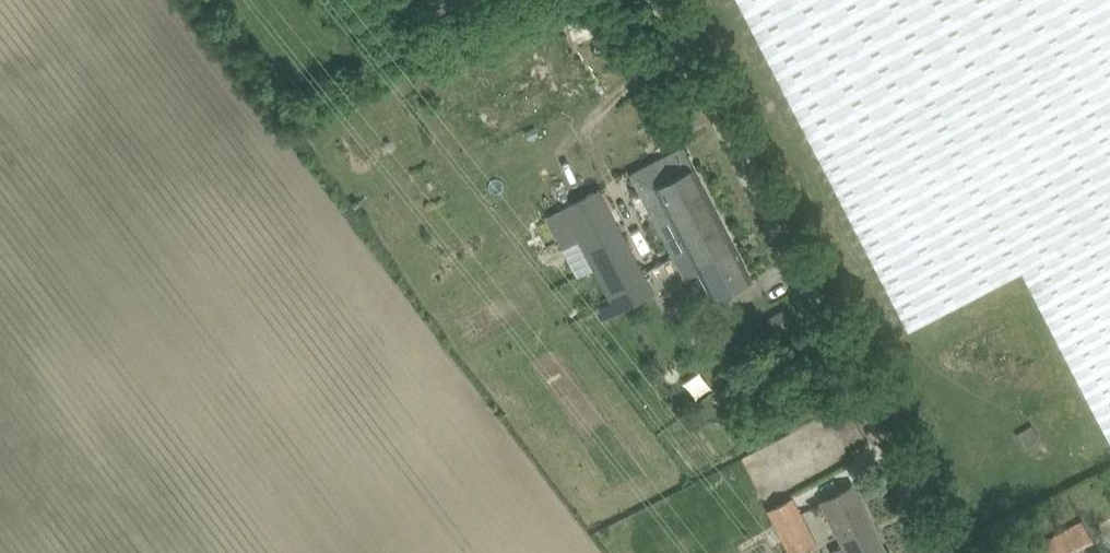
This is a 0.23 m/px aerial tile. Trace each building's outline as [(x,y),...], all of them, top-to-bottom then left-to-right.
[(908,329),(1022,270),(1109,440),(1109,0),(738,0),(908,329)] [(712,299),(752,278),(683,145),(630,172),(683,275),(696,268),(712,299)] [(599,188),(562,208),(546,216),(553,228),(578,277),(594,268),(616,312),(654,294),(599,188)] [(795,324),(785,307),(770,316),(779,333),(795,324)] [(1032,423),(1016,433),(1025,447),(1041,437),(1032,423)] [(820,501),(843,545),(831,551),(832,552),(879,552),(885,550),(852,485),(820,501)] [(767,511),(767,510),(735,527),(746,548),(778,531),(789,552),(797,552),(816,544),(793,498),(767,511)] [(1094,539),(1083,517),(1051,533),(1061,552),(1066,552),(1094,539)]
